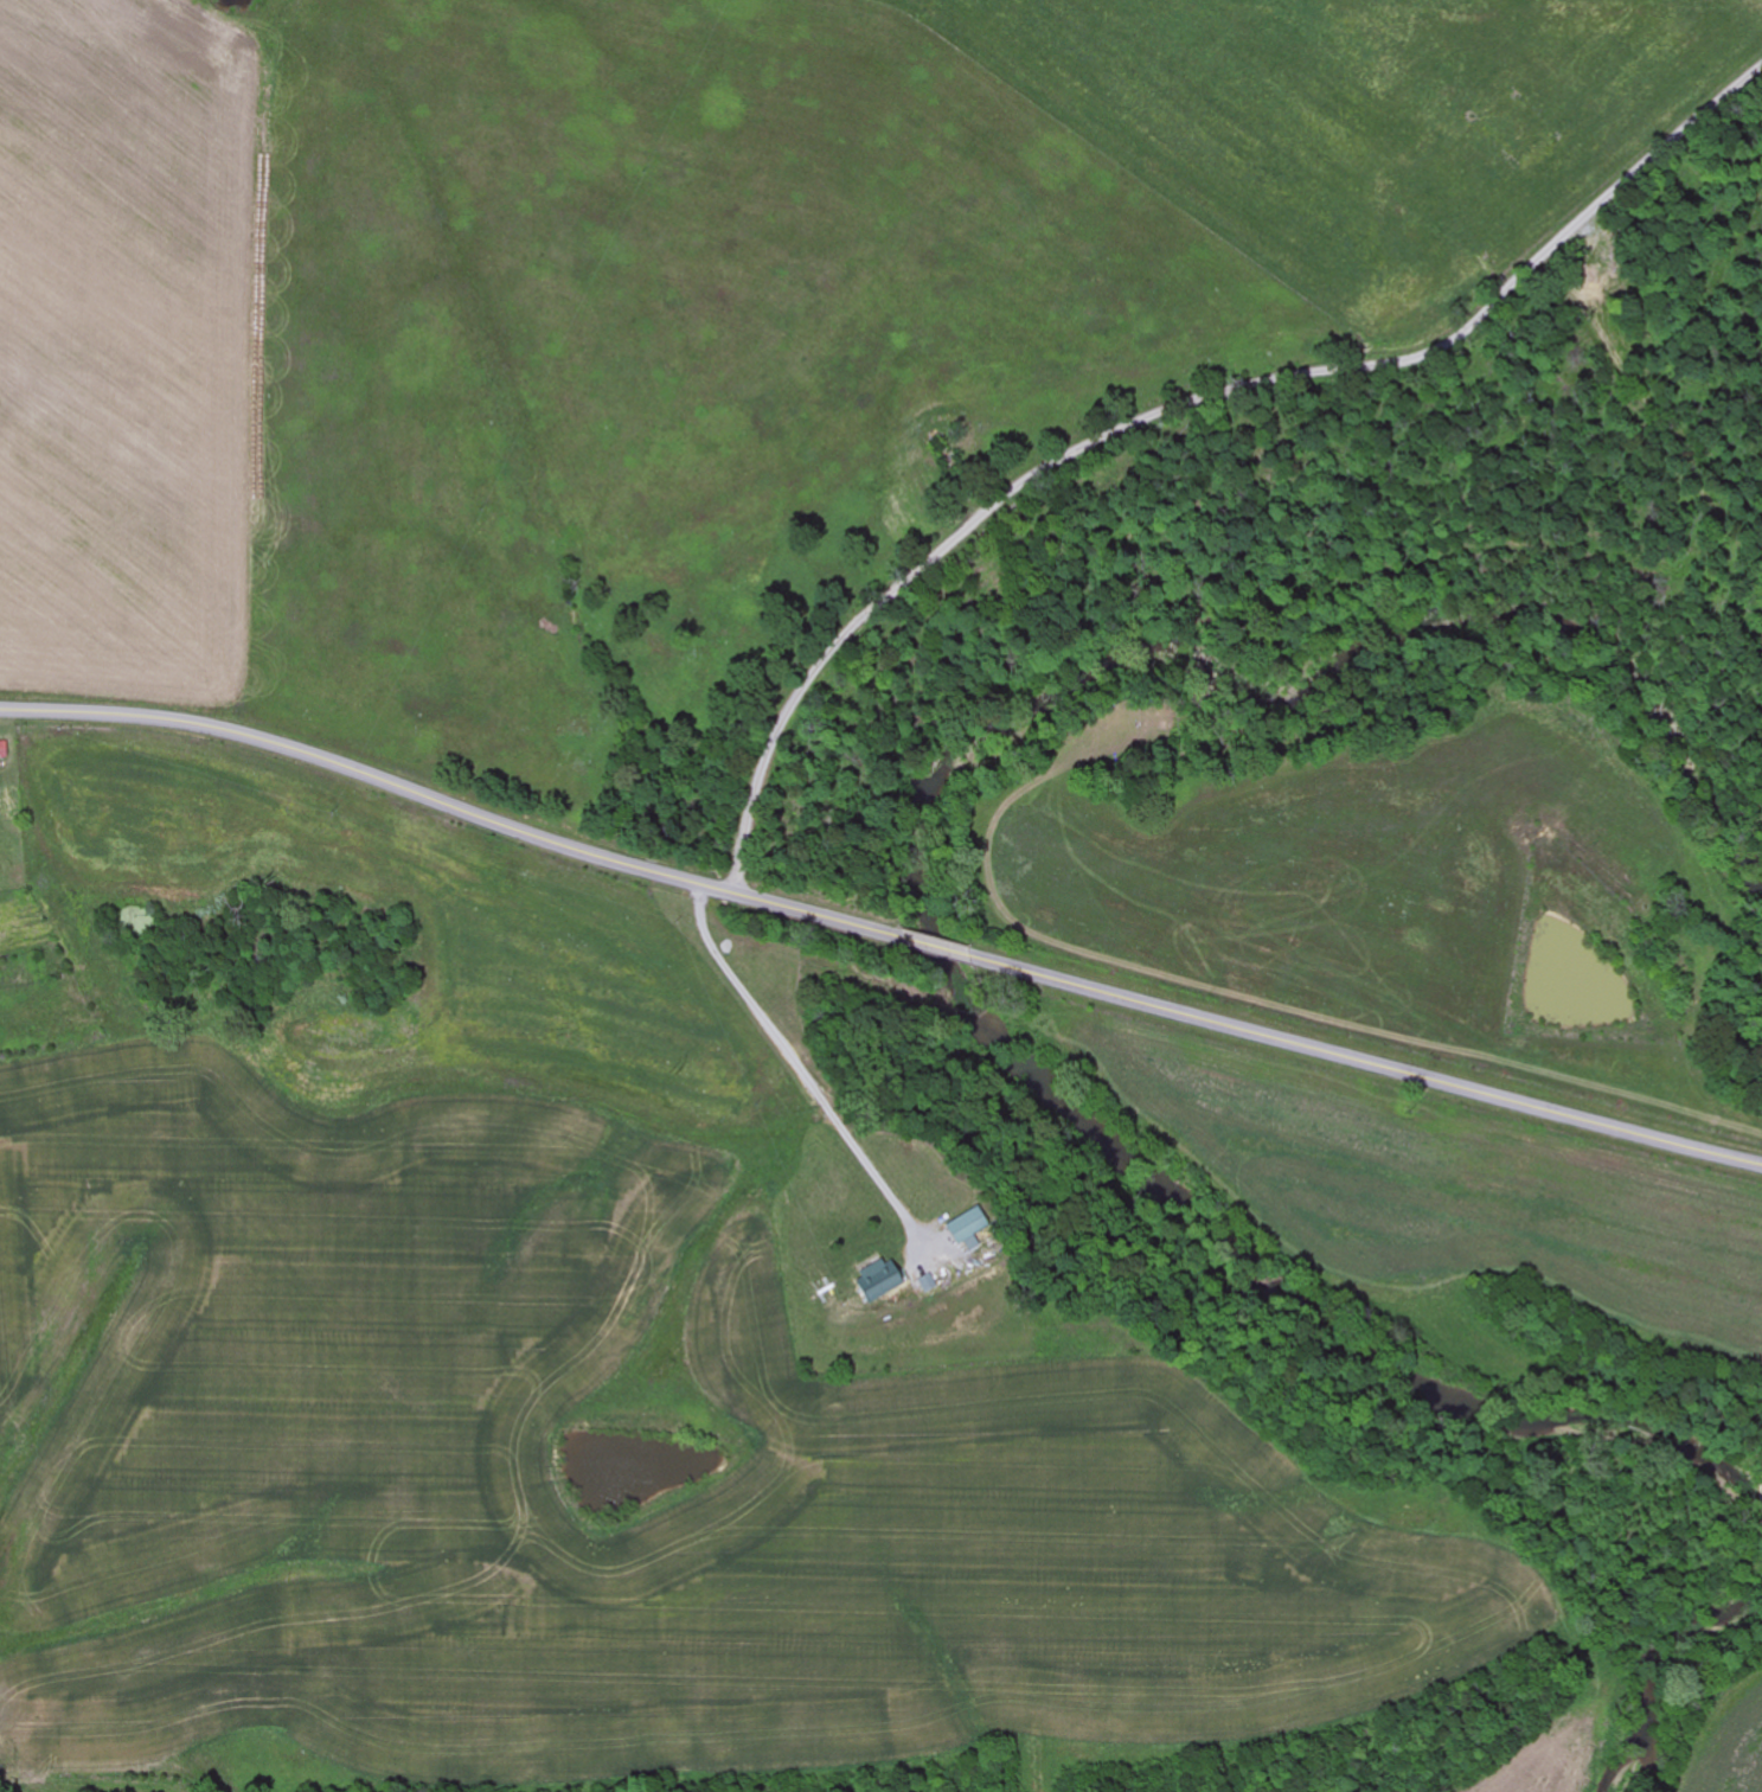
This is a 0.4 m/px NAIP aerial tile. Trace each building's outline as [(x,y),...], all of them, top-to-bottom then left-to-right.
[(9,759),(8,744),(0,744),(0,759),(9,759)] [(972,1237),(984,1228),(971,1209),(943,1228),(956,1247),(961,1244),(968,1253),(978,1246),(972,1237)] [(856,1293),(866,1309),(903,1286),(889,1263),(862,1280),(867,1287),(856,1293)] [(936,1288),(931,1275),(919,1280),(925,1293),(936,1288)]
